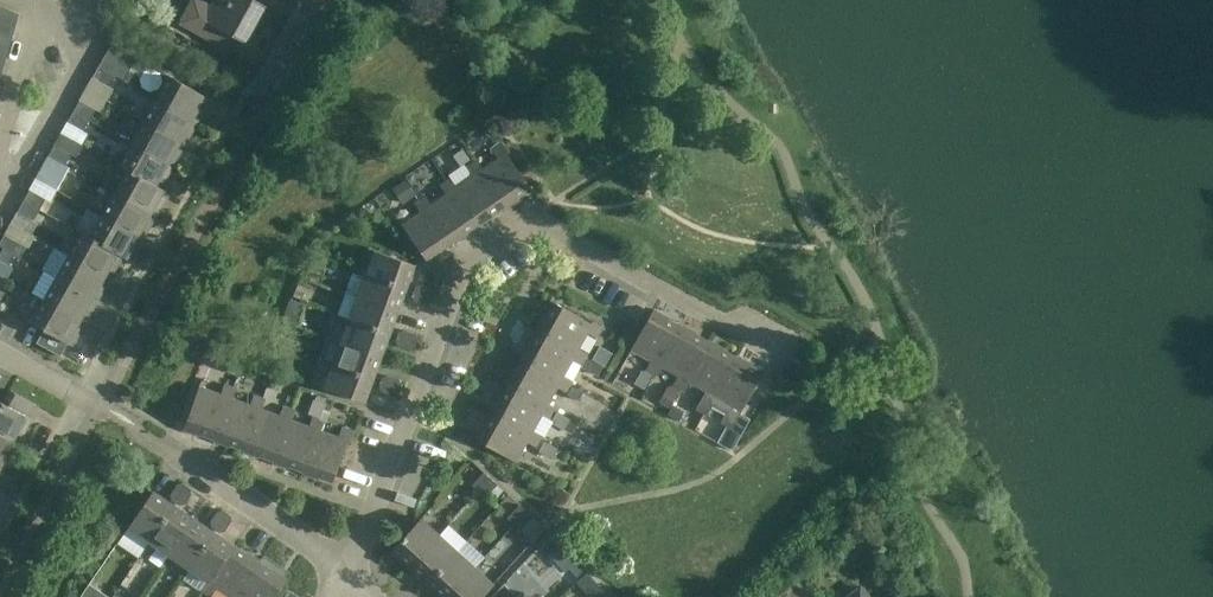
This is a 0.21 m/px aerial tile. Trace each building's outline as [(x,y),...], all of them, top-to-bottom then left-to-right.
[(256,0),(214,0),(210,6),(199,0),(192,0),(179,23),(227,49),(234,37),(244,42),(265,5),(256,0)] [(13,36),(17,22),(0,17),(0,37),(1,33),(13,36)] [(5,63),(13,36),(1,33),(0,37),(0,61),(5,63)] [(137,58),(133,56),(111,44),(99,66),(115,75),(124,80),(137,58)] [(86,89),(107,100),(114,89),(109,86),(115,75),(99,66),(86,89)] [(156,98),(198,122),(207,106),(202,103),(206,96),(169,75),(156,98)] [(198,122),(156,98),(144,121),(181,141),(184,135),(189,138),(198,122)] [(80,100),(74,111),(90,120),(96,109),(80,100)] [(74,111),(68,121),(84,130),(90,120),(74,111)] [(144,121),(131,143),(173,166),(182,150),(177,147),(181,141),(144,121)] [(479,171),(503,206),(529,188),(505,153),(507,152),(501,142),(490,149),(496,159),(481,169),(479,171)] [(164,182),(173,166),(131,143),(118,166),(127,171),(127,170),(155,186),(156,185),(159,180),(164,182)] [(55,145),(48,156),(65,165),(66,164),(71,154),(55,145)] [(48,156),(36,178),(58,190),(70,167),(66,164),(65,165),(48,156)] [(477,224),(503,206),(479,171),(481,169),(475,160),(464,168),(470,177),(455,187),(453,189),(477,224)] [(127,170),(127,171),(115,192),(156,216),(165,199),(160,197),(164,190),(156,185),(155,186),(127,170)] [(452,241),(477,224),(453,189),(455,187),(448,178),(438,185),(444,195),(429,205),(428,206),(452,241)] [(30,189),(23,200),(40,209),(46,198),(30,189)] [(156,216),(115,192),(102,215),(139,235),(142,229),(147,232),(156,216)] [(425,259),(452,241),(428,206),(429,205),(422,196),(412,203),(418,212),(401,224),(425,259)] [(23,200),(17,211),(34,220),(35,220),(40,209),(23,200)] [(88,207),(75,228),(82,232),(90,236),(90,237),(123,256),(131,261),(140,244),(135,241),(139,235),(102,215),(88,207)] [(82,232),(69,255),(105,275),(109,269),(114,272),(123,256),(90,237),(90,236),(82,232)] [(0,242),(0,245),(4,247),(4,248),(15,254),(15,253),(20,256),(27,245),(5,233),(0,242)] [(0,255),(0,259),(9,264),(15,254),(4,248),(0,255)] [(360,269),(359,272),(405,289),(414,265),(373,250),(366,270),(360,269)] [(69,255),(56,277),(98,300),(107,284),(102,281),(105,275),(69,255)] [(45,271),(33,293),(44,299),(44,300),(80,320),(84,314),(89,317),(98,300),(56,277),(45,271)] [(356,296),(397,311),(405,289),(359,272),(358,276),(363,278),(356,296)] [(414,290),(433,297),(434,292),(432,288),(420,283),(415,286),(414,290)] [(431,301),(433,297),(414,290),(412,295),(414,299),(427,304),(431,301)] [(342,317),(389,334),(397,311),(356,296),(349,316),(344,314),(342,317)] [(80,320),(44,300),(31,323),(44,330),(37,342),(61,356),(68,343),(73,346),(82,329),(77,326),(80,320)] [(576,353),(578,349),(587,333),(596,338),(602,327),(593,322),(591,325),(553,304),(537,331),(576,353)] [(659,366),(680,327),(652,312),(631,350),(649,361),(644,370),(656,376),(661,367),(659,366)] [(339,342),(380,357),(389,334),(342,317),(341,321),(346,323),(339,342)] [(707,342),(680,327),(659,366),(661,367),(677,376),(672,385),(684,391),(689,382),(686,381),(707,342)] [(398,331),(397,336),(416,342),(418,337),(416,333),(403,329),(398,331)] [(537,331),(522,358),(561,380),(563,377),(572,361),(580,366),(586,356),(587,354),(578,349),(576,353),(537,331)] [(415,347),(416,342),(397,336),(396,340),(397,344),(410,349),(415,347)] [(327,337),(319,360),(325,363),(331,365),(372,380),(380,357),(339,342),(327,337)] [(735,358),(707,342),(686,381),(689,382),(704,391),(695,409),(706,415),(710,407),(708,405),(735,358)] [(604,366),(589,357),(583,367),(598,375),(604,366)] [(561,380),(522,358),(507,385),(546,407),(547,404),(556,388),(566,393),(572,382),(563,377),(561,380)] [(763,373),(735,358),(708,405),(710,407),(724,414),(720,423),(731,429),(763,373)] [(323,387),(322,388),(363,403),(364,402),(372,380),(331,365),(323,387)] [(382,376),(380,381),(400,388),(401,383),(399,378),(387,374),(382,376)] [(398,392),(400,388),(380,381),(379,385),(381,390),(393,394),(398,392)] [(228,398),(232,399),(235,390),(223,385),(219,395),(198,387),(184,427),(214,438),(228,398)] [(546,407),(507,385),(492,412),(531,434),(532,431),(541,415),(550,420),(557,409),(547,404),(546,407)] [(14,439),(18,433),(23,436),(32,419),(27,416),(34,404),(39,407),(39,406),(10,390),(3,403),(0,401),(0,431),(14,439)] [(228,398),(214,438),(243,449),(258,409),(261,410),(264,400),(253,396),(249,406),(232,399),(228,398)] [(278,416),(261,410),(258,409),(243,449),(273,459),(287,420),(290,421),(293,410),(282,406),(278,416)] [(331,412),(324,409),(320,420),(323,421),(327,423),(331,412)] [(541,436),(532,431),(531,434),(492,412),(477,440),(515,461),(526,442),(535,447),(541,436)] [(287,420),(273,459),(302,470),(316,430),(320,431),(323,421),(320,420),(311,417),(308,427),(290,421),(287,420)] [(337,438),(320,431),(316,430),(302,470),(332,481),(346,441),(349,442),(353,432),(341,428),(337,438)] [(7,464),(16,448),(11,445),(14,439),(0,431),(0,461),(7,464)] [(478,490),(490,477),(483,471),(471,484),(478,490)] [(490,477),(478,490),(485,496),(497,483),(490,477)] [(171,499),(175,502),(186,485),(183,482),(177,483),(170,493),(171,499)] [(190,488),(186,485),(175,502),(179,504),(184,503),(191,493),(190,488)] [(152,492),(117,543),(134,555),(137,556),(144,545),(172,505),(152,492)] [(514,523),(526,510),(519,503),(507,517),(514,523)] [(166,553),(190,517),(172,505),(144,545),(148,547),(151,542),(166,553)] [(211,526),(215,529),(227,512),(223,509),(217,510),(210,521),(211,526)] [(533,516),(526,510),(514,523),(521,529),(533,516)] [(230,514),(227,512),(215,529),(218,531),(224,530),(231,519),(230,514)] [(209,530),(190,517),(166,553),(185,565),(209,530)] [(409,567),(438,534),(419,518),(390,550),(409,567)] [(185,565),(181,570),(187,574),(184,579),(188,583),(199,590),(200,588),(199,587),(228,543),(209,530),(185,565)] [(438,534),(409,567),(427,583),(456,551),(450,545),(438,534)] [(228,543),(199,587),(200,588),(210,595),(216,586),(232,596),(233,596),(257,562),(228,543)] [(456,551),(427,583),(443,596),(447,596),(474,567),(456,551)] [(285,581),(257,562),(233,596),(274,596),(285,581)] [(447,596),(481,596),(493,584),(474,567),(447,596)] [(585,592),(590,596),(599,596),(605,592),(596,582),(585,592)] [(524,591),(517,596),(505,583),(492,596),(529,596),(524,591)] [(861,588),(850,596),(868,596),(861,588)]
